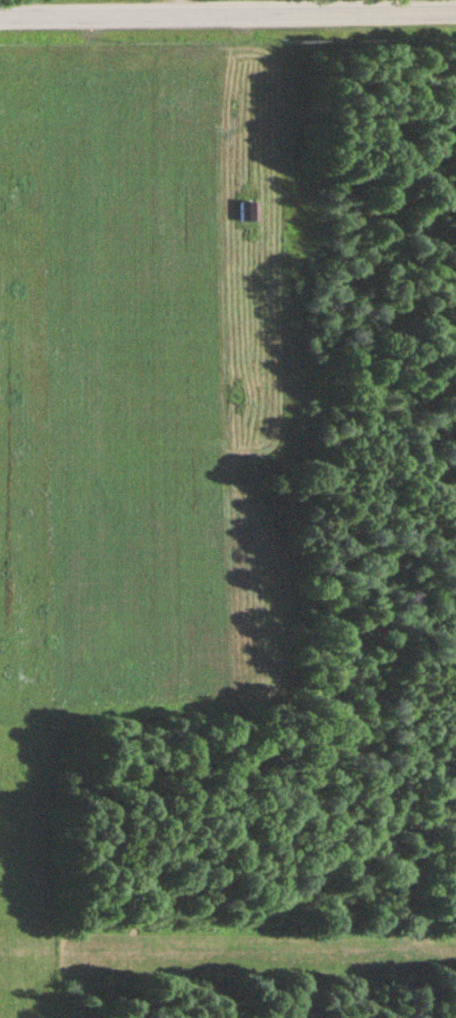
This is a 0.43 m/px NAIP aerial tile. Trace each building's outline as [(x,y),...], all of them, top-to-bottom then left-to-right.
[(253,222),(253,201),(235,201),(235,222),(253,222)]
